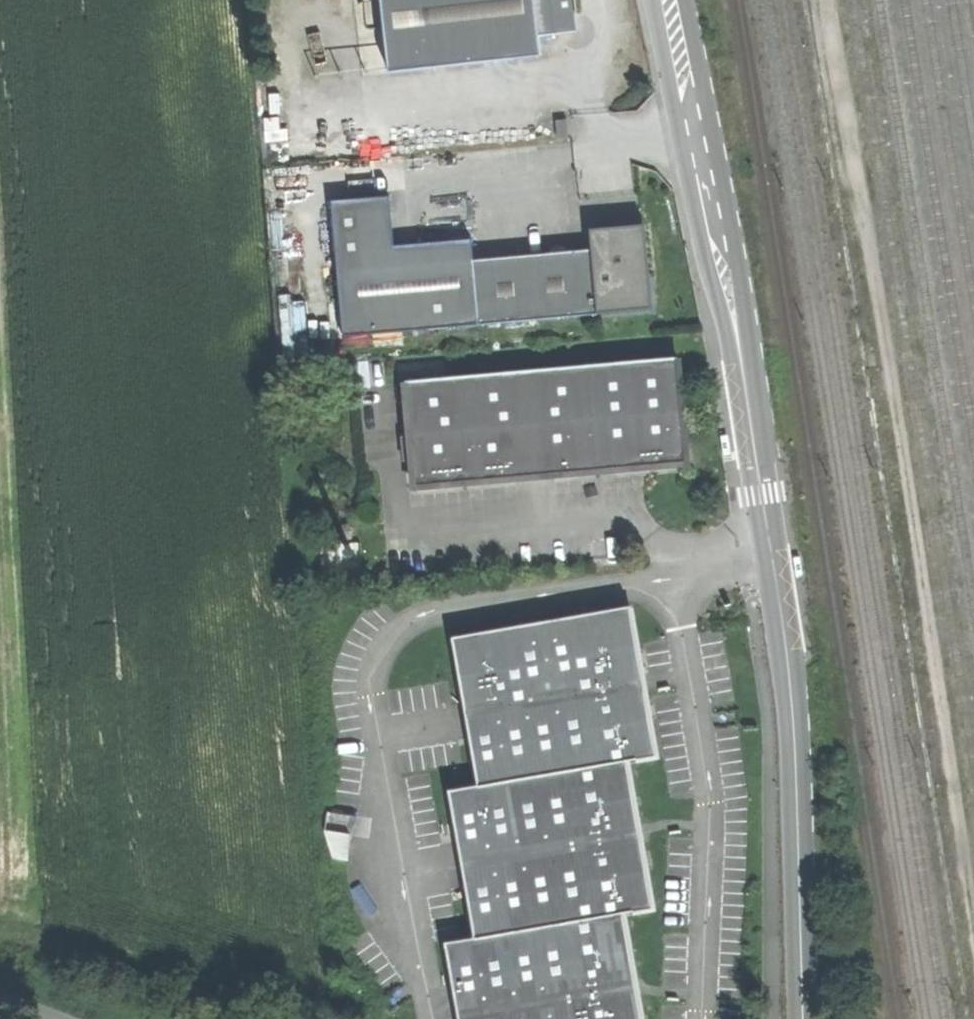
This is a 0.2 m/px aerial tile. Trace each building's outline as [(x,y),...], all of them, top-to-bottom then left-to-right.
[(392,73),(544,58),(542,36),(581,32),(578,0),(385,0),(392,73)] [(345,335),(480,324),(475,261),(473,240),(398,246),(393,196),(334,201),(345,335)] [(550,246),(551,255),(569,254),(568,245),(559,246),(550,246)] [(551,255),(475,261),(480,324),(600,315),(595,251),(569,254),(551,255)] [(409,383),(418,486),(539,476),(690,463),(681,360),(409,383)] [(462,1018),(648,1018),(635,948),(629,914),(658,909),(650,867),(637,797),(631,764),(661,758),(654,724),(640,646),(633,607),(456,639),(462,676),(476,752),(482,786),(452,792),(460,834),(473,904),(479,940),(449,946),(455,979),(462,1018)]
